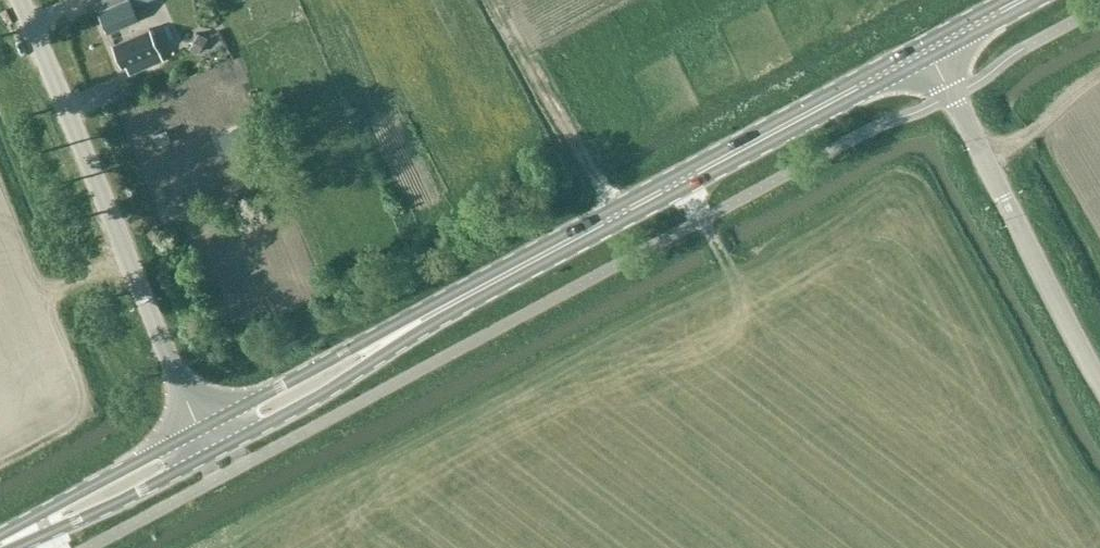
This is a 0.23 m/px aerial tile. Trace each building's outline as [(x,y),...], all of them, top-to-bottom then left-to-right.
[(139,16),(133,0),(128,0),(99,11),(107,31),(140,19),(139,16)] [(112,44),(122,66),(126,65),(129,73),(163,59),(150,28),(112,44)] [(199,32),(189,48),(198,53),(208,38),(199,32)]
